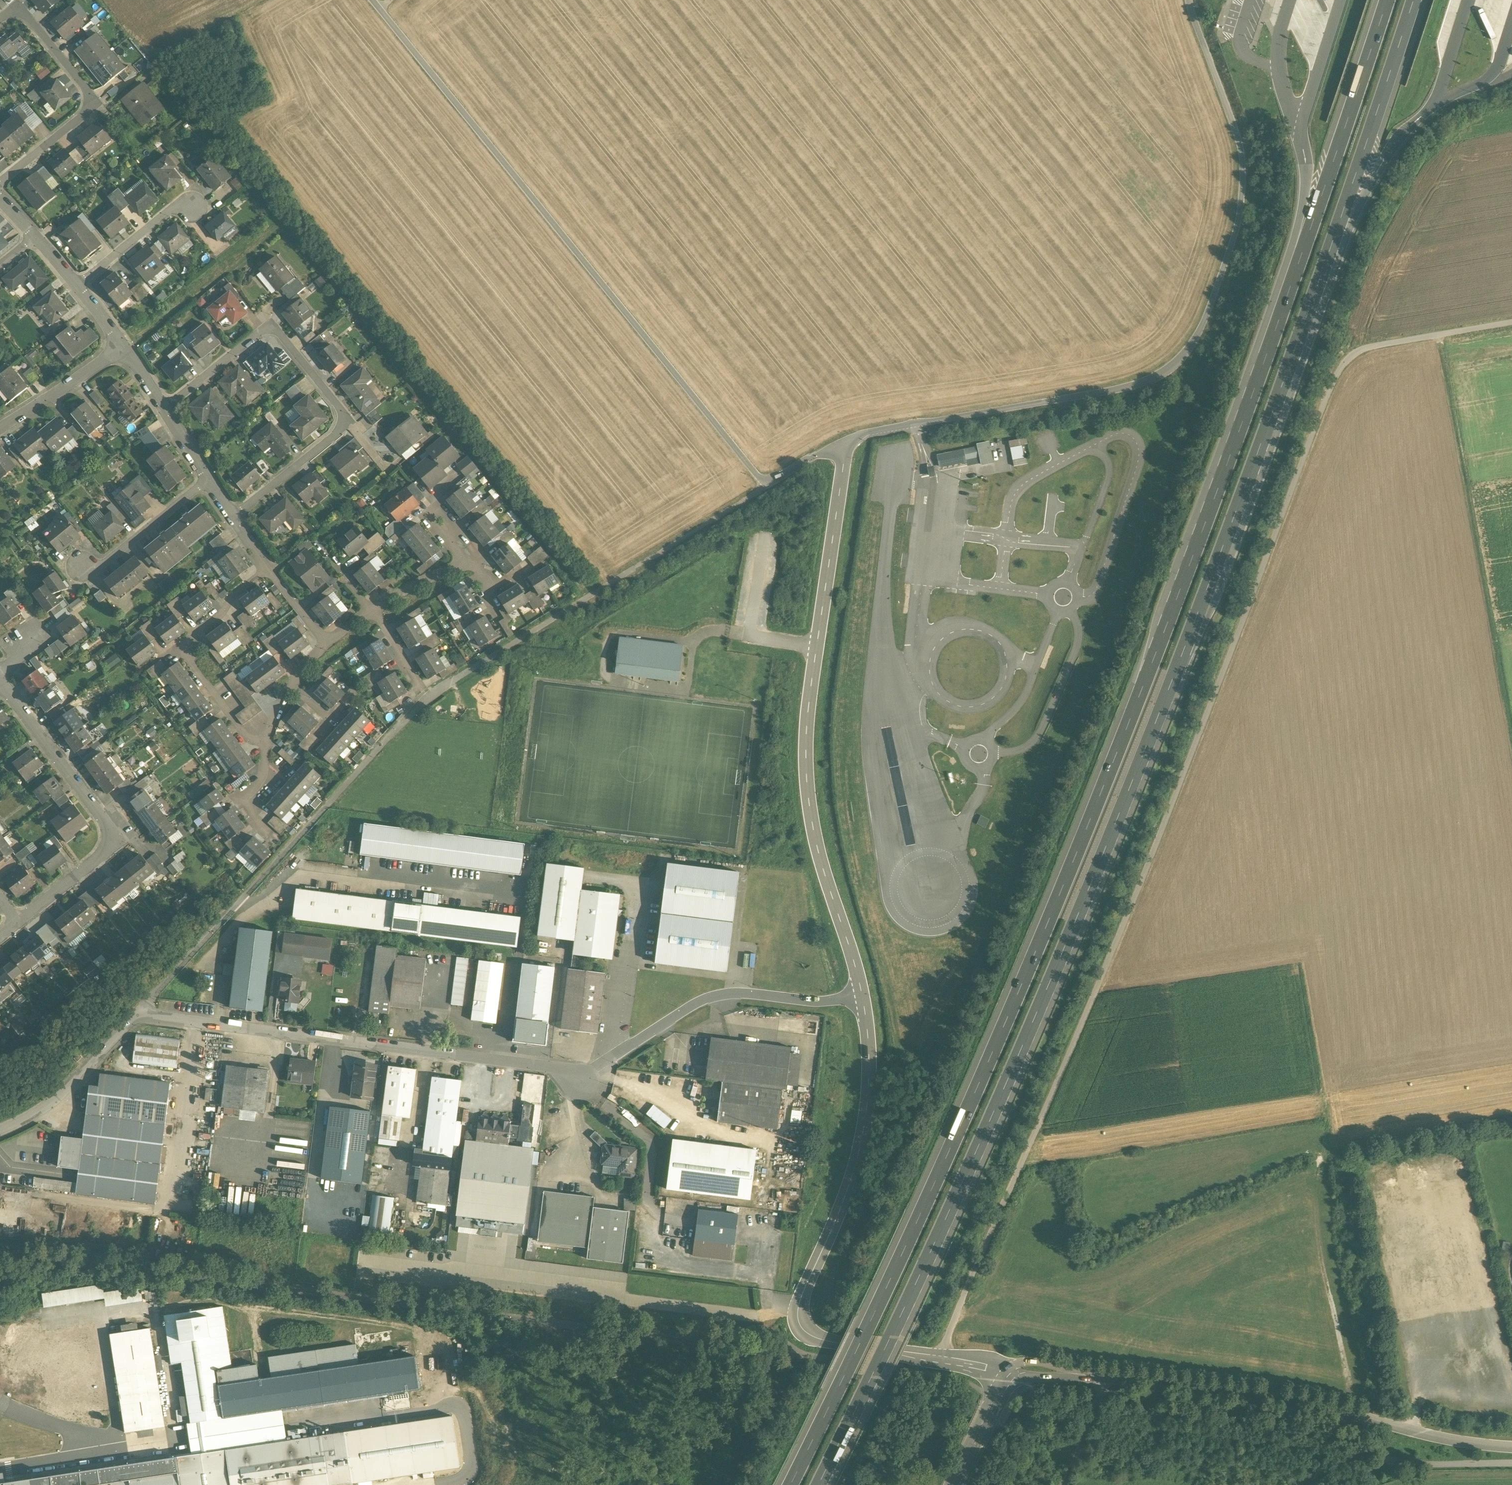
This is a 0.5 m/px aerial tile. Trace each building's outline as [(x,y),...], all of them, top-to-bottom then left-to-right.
[(59,0),(33,0),(44,14),(60,1),(59,0)] [(81,19),(87,14),(78,4),(72,9),(81,19)] [(83,25),(71,9),(53,24),(65,39),(83,25)] [(96,26),(86,34),(90,39),(97,34),(100,32),(96,26)] [(10,40),(6,36),(0,41),(0,53),(7,61),(18,52),(25,60),(34,53),(18,33),(10,40)] [(97,34),(90,39),(75,52),(90,69),(109,54),(101,44),(103,42),(97,34)] [(117,64),(109,54),(90,69),(90,70),(104,87),(109,83),(119,75),(126,69),(119,62),(117,64)] [(35,72),(40,79),(51,72),(46,65),(35,72)] [(137,76),(129,66),(126,69),(119,75),(125,82),(137,76)] [(72,98),(58,81),(42,92),(41,94),(55,112),(72,98)] [(143,85),(123,100),(130,109),(136,104),(150,121),(164,110),(143,85)] [(39,88),(29,95),(33,100),(41,94),(42,92),(39,88)] [(29,118),(20,106),(15,111),(18,115),(19,114),(23,119),(27,116),(29,118)] [(18,115),(3,127),(5,129),(19,147),(20,146),(19,145),(26,140),(25,138),(33,131),(23,119),(19,114),(18,115)] [(98,123),(78,140),(82,145),(90,155),(91,154),(111,139),(98,123)] [(5,129),(0,133),(0,152),(5,158),(19,147),(5,129)] [(90,155),(82,145),(76,149),(85,160),(86,162),(93,157),(91,154),(90,155)] [(85,160),(76,149),(69,155),(78,166),(85,160)] [(69,155),(65,150),(49,163),(62,179),(63,178),(61,176),(76,165),(77,167),(78,166),(69,155)] [(180,163),(172,153),(168,157),(176,167),(180,163)] [(176,167),(168,157),(167,157),(153,168),(165,182),(162,184),(168,191),(181,180),(176,173),(175,174),(172,171),(176,167)] [(214,158),(205,166),(206,168),(200,172),(205,178),(205,177),(207,180),(207,181),(215,191),(231,179),(214,158)] [(52,177),(44,167),(38,172),(46,182),(52,177)] [(184,178),(176,167),(172,171),(175,174),(176,173),(181,180),(184,178)] [(46,182),(38,172),(35,174),(42,184),(44,183),(45,183),(46,182)] [(42,184),(35,174),(19,187),(37,209),(54,195),(45,183),(44,183),(42,184)] [(247,185),(240,175),(231,183),(238,192),(247,185)] [(46,182),(45,183),(54,195),(62,188),(52,177),(46,182)] [(104,182),(89,194),(93,200),(108,188),(104,182)] [(127,199),(126,199),(131,205),(140,215),(158,201),(145,185),(127,199)] [(127,199),(119,189),(113,193),(126,209),(131,205),(126,199),(127,199)] [(126,209),(113,193),(108,198),(116,208),(120,213),(121,213),(126,209)] [(116,208),(103,218),(105,220),(100,224),(111,238),(130,223),(121,213),(120,213),(116,208)] [(224,213),(206,227),(217,241),(223,237),(235,227),(224,213)] [(92,225),(83,214),(79,217),(80,220),(88,229),(92,225)] [(88,229),(80,220),(61,235),(69,244),(70,243),(71,244),(73,242),(72,242),(73,241),(87,258),(102,246),(88,229)] [(177,224),(159,238),(160,240),(168,249),(172,254),(190,240),(177,224)] [(235,227),(223,237),(227,241),(238,231),(235,227)] [(8,244),(0,234),(0,251),(8,244)] [(168,249),(160,240),(155,245),(155,246),(162,254),(168,249)] [(162,254),(155,246),(150,250),(155,256),(156,256),(159,259),(163,255),(162,254)] [(153,258),(145,249),(130,262),(146,282),(165,267),(159,259),(156,256),(155,256),(153,258)] [(49,279),(29,255),(1,278),(12,291),(27,279),(36,290),(49,279)] [(294,278),(277,257),(261,270),(270,282),(272,280),(280,289),(277,291),(278,291),(294,278)] [(130,291),(116,273),(101,285),(118,306),(132,294),(133,294),(130,291)] [(298,278),(288,286),(296,296),(306,288),(298,278)] [(140,283),(130,291),(133,294),(132,294),(139,302),(148,294),(140,283)] [(238,294),(230,283),(224,288),(228,292),(230,291),(236,297),(238,294)] [(51,285),(40,293),(45,299),(51,294),(52,295),(56,291),(51,285)] [(228,292),(207,310),(218,323),(226,316),(234,325),(243,318),(249,313),(236,297),(230,291),(228,292)] [(68,312),(60,302),(59,303),(52,295),(51,294),(45,299),(34,308),(40,315),(45,312),(54,323),(68,312)] [(313,315),(301,300),(283,314),(295,329),(313,315)] [(205,324),(196,331),(197,332),(193,335),(197,340),(191,345),(200,357),(202,359),(221,344),(205,324)] [(79,340),(70,329),(50,345),(56,352),(54,353),(56,355),(57,354),(66,364),(85,348),(86,350),(93,344),(85,335),(79,340)] [(313,332),(304,340),(308,345),(310,344),(317,337),(313,332)] [(187,350),(192,347),(191,345),(197,340),(193,335),(182,343),(187,350)] [(317,337),(310,344),(314,350),(324,342),(320,336),(317,337)] [(324,342),(314,350),(319,356),(329,347),(324,342)] [(187,350),(183,345),(177,349),(181,354),(182,354),(187,360),(192,356),(187,350)] [(248,360),(256,370),(259,374),(270,366),(276,373),(284,366),(267,345),(248,360)] [(345,362),(332,345),(329,347),(319,356),(317,357),(318,358),(318,357),(323,363),(323,364),(331,373),(345,362)] [(200,357),(192,347),(187,350),(192,356),(196,361),(200,357)] [(181,354),(164,368),(174,382),(192,367),(187,360),(182,354),(181,354)] [(256,370),(248,360),(244,364),(251,373),(256,370)] [(11,367),(0,375),(0,389),(2,388),(12,401),(28,388),(11,367)] [(364,367),(340,386),(362,413),(378,400),(380,399),(368,385),(374,379),(364,367)] [(39,379),(31,368),(23,374),(32,385),(39,379)] [(237,369),(220,383),(231,396),(238,391),(248,403),(259,394),(260,393),(253,385),(253,384),(248,378),(246,380),(237,369)] [(266,392),(257,381),(253,384),(253,385),(260,393),(259,394),(261,396),(266,392)] [(120,382),(108,391),(112,396),(112,399),(115,402),(117,402),(121,407),(132,399),(133,398),(120,382)] [(295,385),(286,392),(297,406),(306,399),(295,385)] [(228,402),(216,387),(211,391),(224,406),(228,402)] [(104,403),(95,391),(90,395),(99,407),(104,403)] [(211,391),(190,407),(203,422),(214,413),(224,424),(232,417),(224,406),(211,391)] [(328,420),(309,396),(306,399),(297,406),(295,407),(304,417),(292,427),(303,440),(328,420)] [(121,407),(119,408),(121,410),(120,413),(123,416),(126,416),(131,422),(143,413),(132,399),(121,407)] [(362,413),(366,418),(375,410),(382,405),(378,400),(362,413)] [(104,425),(86,403),(71,415),(89,437),(104,425)] [(290,421),(298,416),(293,408),(285,413),(290,421)] [(383,418),(375,410),(366,418),(373,426),(383,418)] [(279,423),(270,412),(265,417),(271,424),(274,427),(279,423)] [(425,436),(411,418),(386,438),(401,456),(403,455),(420,441),(425,436)] [(57,419),(49,425),(52,429),(41,438),(50,448),(54,454),(73,439),(67,431),(57,419)] [(112,423),(106,428),(113,437),(119,432),(112,423)] [(271,424),(253,439),(264,452),(270,447),(281,460),(290,453),(285,447),(286,445),(281,439),(283,438),(274,427),(271,424)] [(73,426),(67,431),(73,439),(76,442),(82,437),(73,426)] [(147,426),(136,433),(140,439),(141,438),(151,432),(147,426)] [(35,429),(14,445),(23,456),(26,460),(38,451),(42,455),(50,448),(41,438),(35,429)] [(164,448),(151,432),(141,438),(154,456),(164,448)] [(363,448),(355,438),(350,443),(351,445),(357,453),(358,452),(363,448)] [(427,451),(431,456),(443,470),(457,459),(448,448),(451,445),(445,438),(435,445),(434,445),(427,451)] [(99,449),(91,439),(87,443),(94,452),(99,449)] [(420,441),(403,455),(407,460),(424,446),(420,441)] [(989,442),(975,445),(976,448),(977,457),(979,466),(992,463),(989,442)] [(351,445),(331,461),(346,480),(344,477),(352,471),(350,468),(354,465),(361,472),(369,465),(358,452),(357,453),(351,445)] [(23,456),(15,446),(10,450),(18,460),(23,456)] [(1021,446),(1010,448),(1012,460),(1023,458),(1021,446)] [(175,459),(165,447),(164,448),(154,456),(148,461),(158,473),(156,475),(169,492),(187,478),(173,461),(175,459)] [(976,448),(964,451),(965,459),(977,457),(976,448)] [(0,451),(0,477),(14,466),(1,450),(0,451)] [(964,451),(938,456),(940,468),(961,464),(960,460),(965,459),(964,451)] [(443,470),(431,456),(423,462),(424,463),(414,470),(420,478),(423,475),(431,484),(433,487),(447,475),(443,470)] [(477,468),(468,457),(457,466),(466,477),(477,468)] [(270,469),(262,460),(257,464),(264,473),(270,469)] [(261,477),(250,463),(232,478),(243,491),(261,477)] [(325,480),(317,470),(312,473),(320,484),(325,480)] [(312,473),(293,488),(305,503),(314,495),(320,503),(329,496),(323,488),(320,484),(312,473)] [(154,490),(140,475),(131,483),(133,484),(134,486),(145,499),(154,490)] [(423,475),(420,478),(418,479),(425,488),(431,484),(423,475)] [(466,477),(452,488),(456,493),(462,488),(470,482),(466,477)] [(425,497),(414,483),(407,489),(419,503),(425,497)] [(145,499),(134,486),(133,484),(115,499),(133,522),(134,522),(143,515),(152,508),(145,499)] [(456,493),(447,501),(454,510),(470,497),(462,488),(456,493)] [(405,490),(387,505),(399,520),(418,506),(405,490)] [(477,506),(470,497),(454,510),(462,519),(471,511),(477,506)] [(304,521),(287,499),(261,520),(271,532),(287,520),(294,529),(304,521)] [(485,500),(477,506),(471,511),(475,516),(489,505),(485,500)] [(120,513),(112,503),(107,508),(111,512),(115,517),(120,513)] [(187,512),(182,517),(184,519),(172,528),(188,548),(191,546),(189,544),(200,534),(202,537),(203,536),(201,534),(212,525),(214,527),(218,525),(201,505),(189,514),(187,512)] [(489,505),(475,516),(479,521),(485,516),(493,510),(489,505)] [(111,512),(94,527),(107,543),(124,528),(115,517),(111,512)] [(133,522),(131,523),(136,529),(147,521),(143,515),(134,522),(133,522)] [(24,522),(31,531),(39,524),(32,516),(24,522)] [(67,521),(64,516),(56,523),(59,527),(54,532),(56,534),(50,539),(60,552),(67,547),(66,545),(68,543),(69,545),(74,541),(70,536),(76,531),(67,521)] [(479,521),(469,528),(477,538),(492,525),(485,516),(479,521)] [(80,528),(72,517),(67,521),(76,531),(80,528)] [(425,533),(418,524),(408,532),(402,537),(410,546),(425,533)] [(492,525),(477,538),(484,547),(494,539),(500,534),(492,525)] [(408,532),(405,527),(391,538),(395,543),(402,537),(408,532)] [(188,548),(172,528),(166,533),(165,531),(160,535),(162,537),(145,550),(151,556),(146,560),(150,565),(155,561),(163,572),(190,550),(188,548)] [(356,528),(339,542),(350,556),(364,545),(367,542),(356,528)] [(508,528),(500,534),(494,539),(497,544),(511,533),(508,528)] [(386,542),(378,533),(367,542),(364,545),(372,553),(374,552),(386,542)] [(425,533),(410,546),(417,555),(433,542),(425,533)] [(515,537),(511,533),(497,544),(501,549),(507,544),(508,544),(515,537)] [(219,535),(209,543),(218,554),(221,552),(228,546),(219,535)] [(313,547),(308,540),(298,548),(303,554),(307,551),(313,547)] [(433,542),(417,555),(424,564),(425,564),(431,559),(440,551),(433,542)] [(508,544),(507,544),(501,549),(492,556),(499,566),(515,553),(508,544)] [(545,552),(541,547),(527,558),(531,563),(545,552)] [(225,557),(219,562),(226,571),(242,559),(235,550),(225,557)] [(303,554),(291,563),(295,569),(299,569),(304,576),(318,565),(307,551),(303,554)] [(218,554),(207,563),(211,568),(219,562),(225,557),(221,552),(218,554)] [(378,557),(374,552),(372,553),(360,563),(364,568),(370,563),(378,557)] [(549,557),(545,552),(531,563),(535,568),(549,557)] [(522,562),(515,553),(499,566),(507,575),(522,562)] [(149,573),(136,558),(105,582),(118,598),(119,597),(120,597),(124,593),(143,578),(148,574),(147,574),(149,573)] [(242,559),(226,571),(233,581),(239,576),(249,569),(242,559)] [(424,564),(417,570),(421,575),(435,564),(431,559),(425,564),(424,564)] [(364,568),(354,575),(362,585),(377,572),(370,563),(364,568)] [(318,565),(304,576),(309,582),(309,586),(314,591),(326,582),(329,579),(329,578),(318,565)] [(559,583),(549,566),(539,572),(549,589),(559,583)] [(69,589),(56,572),(44,581),(48,587),(54,594),(69,589)] [(377,572),(362,585),(369,594),(379,586),(385,581),(377,572)] [(549,589),(539,572),(529,579),(535,589),(539,596),(549,589)] [(335,573),(329,578),(329,579),(326,582),(330,587),(332,586),(340,579),(335,573)] [(405,573),(396,580),(391,584),(395,589),(409,578),(405,573)] [(393,575),(385,581),(379,586),(382,591),(391,584),(396,580),(393,575)] [(178,587),(169,576),(158,585),(167,595),(178,587)] [(239,576),(233,581),(225,587),(228,592),(243,581),(239,576)] [(206,586),(201,580),(196,584),(202,592),(207,598),(212,595),(205,586),(206,586)] [(221,597),(210,583),(206,586),(205,586),(212,595),(216,601),(221,597)] [(525,595),(518,585),(508,591),(519,608),(529,602),(525,595)] [(266,596),(259,586),(249,594),(261,610),(271,603),(271,602),(266,596)] [(330,587),(318,597),(322,602),(328,597),(336,590),(332,586),(330,587)] [(456,593),(449,597),(456,607),(473,596),(466,586),(456,593)] [(54,594),(48,587),(35,597),(48,613),(51,611),(60,604),(65,609),(66,608),(70,606),(62,595),(57,598),(54,594)] [(453,587),(438,597),(441,602),(449,597),(456,593),(453,587)] [(24,603),(12,588),(4,594),(5,595),(7,594),(10,598),(9,599),(16,609),(24,603)] [(539,596),(535,589),(530,592),(539,607),(545,604),(539,596)] [(101,590),(95,595),(100,603),(106,598),(101,590)] [(519,608),(508,591),(498,598),(504,608),(509,615),(519,608)] [(202,592),(192,599),(205,615),(206,614),(214,608),(212,605),(210,603),(207,598),(202,592)] [(282,607),(271,592),(266,596),(271,602),(271,603),(277,611),(282,607)] [(539,607),(530,592),(525,595),(529,602),(534,611),(539,607)] [(261,610),(249,594),(240,601),(247,610),(252,617),(261,610)] [(473,596),(456,607),(462,617),(469,613),(479,606),(473,596)] [(322,602),(312,609),(320,618),(336,606),(328,597),(322,602)] [(66,608),(69,612),(83,602),(80,598),(70,606),(66,608)] [(188,613),(183,606),(177,598),(172,602),(183,616),(188,613)] [(0,605),(0,620),(4,626),(20,614),(16,609),(9,599),(0,605)] [(205,615),(192,599),(183,606),(188,613),(195,622),(205,615)] [(183,616),(172,602),(167,605),(174,615),(175,615),(178,620),(183,616)] [(60,604),(51,611),(55,617),(65,609),(60,604)] [(336,606),(320,618),(327,628),(337,620),(343,615),(336,606)] [(55,617),(52,619),(56,625),(67,616),(70,614),(69,612),(66,608),(55,617)] [(420,608),(404,617),(408,623),(414,618),(415,619),(423,613),(420,608)] [(514,623),(509,615),(504,608),(499,611),(504,619),(509,626),(514,623)] [(351,609),(343,615),(337,620),(341,625),(355,613),(351,609)] [(252,617),(247,610),(242,614),(253,628),(258,625),(252,617)] [(469,613),(462,617),(453,622),(456,627),(472,618),(469,613)] [(253,628),(242,614),(237,618),(243,625),(248,632),(253,628)] [(174,615),(165,622),(177,638),(187,631),(178,620),(175,615),(174,615)] [(67,616),(56,625),(59,628),(70,620),(67,616)] [(70,620),(59,628),(66,638),(72,645),(88,633),(81,624),(79,625),(74,617),(70,620)] [(307,632),(297,617),(291,621),(298,629),(302,635),(307,632)] [(475,623),(468,627),(475,637),(492,627),(485,617),(475,623)] [(408,623),(397,629),(404,639),(421,629),(415,619),(414,618),(408,623)] [(472,618),(456,627),(460,633),(468,627),(475,623),(472,618)] [(509,626),(504,619),(499,622),(509,637),(514,634),(509,626)] [(160,636),(155,629),(156,629),(150,621),(145,625),(155,639),(160,636)] [(177,638),(165,622),(156,629),(155,629),(160,636),(168,645),(177,638)] [(233,632),(226,623),(216,630),(228,646),(238,639),(233,632)] [(155,639),(145,625),(140,629),(146,637),(151,643),(155,639)] [(248,632),(243,625),(238,629),(249,643),(254,640),(248,632)] [(492,627),(475,637),(481,648),(498,637),(492,627)] [(249,643),(238,629),(233,632),(238,639),(244,647),(249,643)] [(298,629),(288,636),(300,652),(310,645),(302,635),(298,629)] [(421,629),(404,639),(410,649),(420,643),(427,639),(421,629)] [(228,646),(216,630),(207,637),(214,647),(219,653),(228,646)] [(435,633),(427,639),(420,643),(423,648),(439,639),(435,633)] [(283,649),(279,643),(273,635),(268,639),(279,653),(283,649)] [(300,652),(288,636),(279,643),(283,649),(291,659),(300,652)] [(151,643),(146,637),(136,644),(148,660),(158,653),(151,643)] [(56,643),(50,647),(57,656),(72,645),(66,638),(57,644),(56,643)] [(683,646),(620,638),(617,664),(679,672),(683,646)] [(279,653),(268,639),(263,642),(274,657),(279,653)] [(370,646),(363,650),(370,661),(388,649),(382,639),(370,646)] [(439,639),(423,648),(427,653),(433,649),(442,644),(439,639)] [(367,641),(351,650),(355,656),(363,650),(370,646),(367,641)] [(148,660),(136,644),(127,651),(139,667),(148,660)] [(57,656),(50,647),(45,650),(52,660),(57,656)] [(225,661),(219,653),(214,647),(209,650),(220,665),(225,661)] [(388,649),(370,661),(376,670),(378,669),(394,659),(388,649)] [(427,653),(416,660),(423,670),(440,659),(433,649),(427,653)] [(52,660),(45,650),(40,654),(47,664),(52,660)] [(109,669),(121,661),(116,653),(104,661),(109,669)] [(43,667),(47,664),(40,654),(36,658),(43,667)] [(286,673),(274,657),(264,664),(276,680),(286,673)] [(38,671),(43,667),(36,658),(31,661),(38,671)] [(440,659),(423,670),(429,680),(439,673),(446,669),(440,659)] [(161,660),(147,671),(150,676),(165,665),(161,660)] [(168,670),(162,675),(169,684),(185,672),(178,663),(168,670)] [(276,680),(264,664),(255,671),(267,687),(276,680)] [(454,664),(446,669),(439,673),(442,679),(458,669),(454,664)] [(165,665),(150,676),(154,681),(162,675),(168,670),(165,665)] [(335,671),(330,667),(318,680),(322,684),(328,678),(335,671)] [(376,670),(363,678),(366,684),(381,674),(378,669),(376,670)] [(43,680),(36,671),(24,681),(36,697),(48,687),(43,680)] [(267,687),(255,671),(246,678),(256,692),(258,694),(267,687)] [(185,672),(169,684),(176,694),(192,682),(185,672)] [(233,672),(224,679),(227,684),(237,677),(233,672)] [(401,683),(395,673),(385,679),(378,683),(384,693),(401,683)] [(381,674),(366,684),(369,689),(378,683),(385,679),(381,674)] [(47,676),(43,680),(48,687),(49,687),(53,684),(47,676)] [(237,677),(227,684),(231,689),(241,682),(237,677)] [(246,678),(241,682),(244,687),(248,691),(251,696),(256,692),(246,678)] [(328,678),(322,684),(314,693),(323,701),(337,686),(328,678)] [(192,682),(176,694),(183,703),(199,691),(192,682)] [(241,682),(231,689),(235,694),(244,687),(241,682)] [(401,683),(384,693),(390,703),(391,704),(397,699),(408,693),(401,683)] [(345,694),(337,686),(323,701),(332,709),(340,700),(345,694)] [(51,690),(49,687),(48,687),(36,697),(39,701),(42,706),(47,713),(56,706),(61,702),(51,690)] [(64,700),(55,687),(51,690),(61,702),(64,700)] [(244,687),(235,694),(238,699),(248,691),(244,687)] [(357,691),(352,687),(345,694),(340,700),(344,704),(357,691)] [(199,691),(183,703),(190,712),(206,700),(199,691)] [(248,691),(238,699),(242,703),(252,696),(251,696),(248,691)] [(357,691),(344,704),(349,708),(361,695),(357,691)] [(164,696),(159,700),(162,704),(168,700),(164,696)] [(252,696),(242,703),(246,708),(250,705),(255,701),(252,696)] [(397,699),(391,704),(390,703),(382,709),(385,714),(400,705),(397,699)] [(168,700),(162,704),(166,708),(171,704),(168,700)] [(206,700),(190,712),(197,721),(197,722),(203,717),(213,710),(206,700)] [(262,711),(255,701),(250,705),(257,714),(262,711)] [(257,714),(250,705),(246,708),(245,709),(253,718),(257,714)] [(60,711),(56,706),(47,713),(51,718),(60,711)] [(1,724),(8,719),(0,707),(0,723),(1,724)] [(293,716),(288,722),(297,730),(310,715),(301,707),(293,716)] [(371,722),(356,708),(348,717),(363,730),(371,722)] [(60,711),(51,718),(55,723),(66,714),(63,709),(60,711)] [(253,718),(245,709),(240,712),(248,722),(253,718)] [(77,719),(71,711),(66,714),(55,723),(67,739),(86,724),(88,723),(81,715),(77,719)] [(248,722),(240,712),(236,716),(243,726),(248,722)] [(289,712),(280,722),(278,727),(281,730),(288,722),(293,716),(289,712)] [(310,715),(297,730),(306,738),(311,732),(319,723),(310,715)] [(176,716),(171,720),(174,724),(179,720),(176,716)] [(203,717),(197,722),(197,721),(189,727),(193,732),(207,722),(203,717)] [(363,730),(348,717),(340,725),(355,739),(363,730)] [(211,726),(204,731),(212,741),(228,729),(220,719),(211,726)] [(207,722),(193,732),(196,737),(204,731),(211,726),(207,722)] [(92,731),(86,724),(67,739),(77,752),(87,745),(92,741),(94,743),(98,741),(104,736),(97,728),(92,731)] [(355,739),(340,725),(332,734),(347,747),(355,739)] [(228,729),(212,741),(218,750),(234,738),(228,729)] [(306,738),(299,746),(303,750),(315,736),(311,732),(306,738)] [(347,747),(332,734),(325,742),(340,756),(347,747)] [(315,736),(303,750),(308,754),(320,740),(315,736)] [(234,738),(218,750),(225,759),(241,747),(234,738)] [(376,743),(371,738),(368,742),(373,747),(376,743)] [(98,741),(94,743),(88,747),(92,752),(101,746),(98,741)] [(28,742),(18,750),(24,757),(33,750),(34,750),(28,742)] [(340,756),(325,742),(317,751),(332,765),(340,756)] [(87,745),(77,752),(83,760),(92,753),(92,752),(88,747),(87,745)] [(241,747),(225,759),(232,768),(248,756),(241,747)] [(201,749),(196,752),(199,757),(204,753),(201,749)] [(296,761),(282,749),(278,753),(291,766),(296,761)] [(24,757),(15,764),(29,783),(42,773),(39,768),(44,764),(33,750),(24,757)] [(364,756),(359,751),(356,755),(361,760),(364,756)] [(92,753),(83,760),(86,764),(95,758),(92,753)] [(86,764),(86,765),(98,780),(113,769),(107,760),(102,753),(95,758),(86,764)] [(361,760),(356,755),(352,759),(357,763),(361,760)] [(248,756),(232,768),(239,778),(246,773),(255,766),(248,756)] [(117,766),(110,757),(107,760),(113,769),(114,769),(117,766)] [(213,762),(208,765),(211,770),(217,766),(213,762)] [(321,776),(306,763),(298,772),(313,785),(321,776)] [(217,766),(211,770),(215,774),(220,770),(217,766)] [(124,783),(114,769),(113,769),(98,780),(109,795),(119,787),(124,783)] [(313,785),(298,772),(290,780),(305,794),(313,785)] [(246,773),(239,778),(231,784),(235,789),(249,778),(246,773)] [(54,778),(36,792),(44,803),(52,797),(62,789),(60,786),(59,787),(58,784),(54,778)] [(129,779),(124,783),(119,787),(124,794),(134,786),(129,779)] [(305,794),(290,780),(283,789),(298,802),(305,794)] [(134,786),(124,794),(129,800),(139,793),(134,786)] [(62,789),(52,797),(55,802),(56,801),(66,794),(62,789)] [(283,789),(275,797),(290,811),(298,802),(283,789)] [(139,793),(129,800),(140,815),(147,809),(153,804),(148,797),(143,790),(139,793)] [(217,790),(201,802),(208,811),(215,807),(224,799),(217,790)] [(152,793),(148,797),(153,804),(154,804),(158,801),(152,793)] [(66,794),(56,801),(60,807),(70,800),(66,794)] [(290,811),(275,797),(267,806),(276,814),(282,820),(290,811)] [(322,802),(318,798),(314,802),(319,806),(322,802)] [(319,806),(314,802),(311,805),(315,810),(319,806)] [(166,819),(154,804),(153,804),(147,809),(140,815),(152,830),(159,825),(166,819)] [(75,806),(52,823),(67,843),(75,837),(72,832),(86,821),(75,806)] [(215,807),(208,811),(200,817),(204,822),(218,811),(215,807)] [(222,816),(215,821),(216,821),(223,831),(239,819),(231,809),(222,816)] [(218,811),(204,822),(207,827),(216,821),(215,821),(222,816),(218,811)] [(282,820),(276,814),(272,819),(285,831),(289,826),(282,820)] [(307,819),(302,815),(299,819),(303,823),(307,819)] [(989,821),(980,817),(976,825),(985,829),(989,821)] [(175,832),(166,819),(159,825),(152,830),(162,845),(169,840),(169,839),(176,833),(175,832)] [(239,819),(223,831),(230,840),(236,835),(246,828),(239,819)] [(285,831),(272,819),(268,823),(281,835),(285,831)] [(525,844),(364,824),(360,855),(521,876),(525,844)] [(176,833),(169,839),(169,840),(173,844),(184,836),(179,830),(175,832),(176,833)] [(236,835),(230,840),(225,843),(231,850),(241,841),(236,835)] [(55,836),(50,840),(55,846),(58,851),(63,847),(55,836)] [(246,846),(240,852),(249,860),(263,845),(254,837),(246,846)] [(0,839),(0,863),(13,852),(9,846),(5,841),(2,838),(0,839)] [(241,841),(231,850),(237,856),(240,852),(246,846),(241,841)] [(263,845),(249,860),(258,868),(271,853),(263,845)] [(58,851),(55,846),(40,857),(51,872),(65,861),(58,851)] [(26,847),(16,855),(21,861),(27,857),(31,854),(26,847)] [(176,861),(168,865),(173,874),(185,868),(181,860),(187,857),(184,851),(173,856),(176,861)] [(163,863),(156,853),(151,857),(158,866),(161,864),(163,863)] [(142,855),(126,867),(139,884),(155,871),(146,861),(142,855)] [(35,867),(27,857),(21,861),(29,871),(35,867)] [(158,866),(151,857),(146,861),(155,871),(158,876),(163,873),(165,875),(169,872),(165,868),(161,864),(158,866)] [(573,954),(598,956),(599,954),(608,955),(611,934),(613,934),(615,921),(612,917),(613,909),(616,910),(618,897),(581,892),(584,868),(547,864),(538,936),(574,941),(573,954)] [(739,873),(668,864),(655,963),(727,972),(739,873)] [(23,867),(5,880),(17,897),(35,883),(23,867)] [(126,867),(118,874),(120,877),(113,883),(123,895),(131,889),(134,892),(141,886),(139,884),(126,867)] [(98,890),(97,891),(103,898),(105,900),(110,907),(111,906),(114,910),(120,905),(118,903),(117,901),(124,896),(123,895),(113,883),(111,880),(98,890)] [(95,886),(87,892),(96,903),(98,906),(105,900),(103,898),(97,891),(98,890),(95,886)] [(396,902),(296,890),(293,919),(392,932),(396,902)] [(96,903),(87,892),(81,897),(84,901),(90,908),(96,903)] [(84,901),(70,912),(81,927),(95,915),(90,908),(84,901)] [(422,905),(396,902),(392,932),(418,935),(422,905)] [(521,918),(422,905),(418,935),(517,948),(521,918)] [(58,922),(57,922),(62,928),(68,937),(81,927),(70,912),(58,922)] [(58,922),(55,918),(51,921),(59,930),(62,928),(57,922),(58,922)] [(59,930),(51,921),(47,925),(54,934),(59,930)] [(47,925),(36,933),(39,936),(46,945),(56,937),(54,934),(47,925)] [(296,927),(279,925),(278,934),(285,935),(295,936),(296,927)] [(272,932),(241,928),(231,1008),(262,1012),(272,932)] [(285,935),(278,934),(276,953),(282,954),(285,935)] [(295,936),(285,935),(282,954),(303,956),(306,937),(295,936)] [(39,936),(26,947),(37,961),(51,951),(46,945),(39,936)] [(397,949),(377,946),(371,999),(390,1001),(396,956),(397,949)] [(15,961),(5,969),(13,979),(23,971),(24,972),(37,961),(26,947),(13,958),(15,961)] [(426,960),(396,956),(390,1001),(390,1006),(420,1010),(426,960)] [(452,1005),(464,1006),(469,960),(457,958),(452,1005)] [(471,1020),(496,1023),(503,964),(479,961),(471,1020)] [(230,974),(232,964),(225,963),(223,973),(230,974)] [(322,973),(332,974),(333,965),(323,963),(322,973)] [(554,968),(523,964),(516,1019),(548,1023),(554,968)] [(3,986),(13,979),(5,969),(0,972),(0,989),(3,986)] [(605,974),(569,969),(561,1029),(598,1034),(605,974)] [(300,982),(283,979),(281,1000),(286,1001),(288,1002),(288,1001),(298,1002),(300,982)] [(390,1001),(371,999),(369,1012),(389,1015),(390,1006),(390,1001)] [(516,1019),(515,1019),(513,1042),(546,1046),(548,1023),(516,1019)] [(181,1039),(137,1034),(133,1064),(177,1069),(181,1039)] [(731,1041),(711,1038),(706,1080),(782,1090),(786,1090),(791,1048),(731,1041)] [(79,1053),(74,1059),(78,1062),(83,1057),(79,1053)] [(316,1063),(290,1059),(287,1082),(305,1084),(305,1080),(314,1081),(316,1063)] [(269,1071),(227,1065),(222,1108),(264,1113),(269,1071)] [(376,1068),(356,1065),(355,1077),(374,1080),(376,1068)] [(416,1070),(388,1066),(382,1115),(402,1117),(410,1118),(416,1070)] [(461,1081),(440,1078),(440,1077),(439,1076),(435,1075),(434,1076),(434,1077),(432,1077),(430,1093),(459,1096),(461,1081)] [(99,1089),(90,1088),(83,1140),(79,1170),(77,1183),(76,1193),(155,1204),(170,1084),(100,1076),(99,1089)] [(374,1080),(355,1077),(352,1097),(372,1100),(374,1080)] [(782,1090),(722,1082),(717,1122),(778,1129),(782,1090)] [(459,1096),(430,1093),(423,1150),(423,1155),(451,1158),(457,1158),(459,1146),(462,1123),(456,1122),(459,1096)] [(621,1101),(610,1094),(608,1098),(619,1105),(621,1101)] [(534,1105),(523,1104),(522,1115),(521,1126),(510,1124),(509,1135),(510,1136),(509,1138),(508,1139),(508,1140),(516,1140),(515,1141),(531,1143),(533,1127),(532,1127),(534,1105)] [(370,1112),(331,1107),(322,1179),(361,1184),(370,1112)] [(402,1117),(382,1115),(379,1139),(399,1141),(402,1117)] [(499,1120),(497,1117),(493,1116),(489,1119),(487,1115),(483,1115),(480,1118),(479,1117),(475,1142),(507,1146),(508,1140),(508,1139),(509,1138),(510,1136),(509,1135),(510,1124),(511,1122),(509,1122),(508,1118),(502,1117),(499,1120)] [(83,1140),(62,1137),(58,1167),(79,1170),(83,1140)] [(756,1150),(673,1140),(666,1190),(750,1200),(756,1150)] [(475,1142),(465,1141),(456,1215),(490,1220),(524,1224),(533,1149),(507,1146),(475,1142)] [(635,1147),(606,1143),(602,1146),(601,1153),(601,1154),(601,1157),(601,1158),(601,1163),(602,1165),(617,1168),(617,1170),(616,1176),(622,1176),(632,1178),(635,1174),(639,1151),(635,1147)] [(423,1155),(419,1154),(419,1155),(417,1166),(421,1167),(450,1170),(451,1158),(423,1155)] [(450,1170),(421,1167),(421,1168),(417,1202),(445,1206),(450,1170)] [(219,1185),(219,1172),(209,1172),(208,1185),(219,1185)] [(44,1179),(35,1178),(33,1187),(43,1189),(44,1179)] [(53,1180),(44,1179),(43,1189),(52,1190),(53,1180)] [(77,1183),(53,1180),(52,1190),(76,1193),(77,1183)] [(253,1214),(256,1186),(239,1184),(235,1212),(253,1214)] [(595,1198),(544,1191),(537,1242),(588,1248),(593,1207),(595,1198)] [(394,1198),(372,1195),(367,1234),(389,1237),(394,1198)] [(635,1199),(624,1199),(624,1211),(635,1211),(635,1199)] [(629,1212),(593,1207),(588,1248),(587,1259),(593,1260),(623,1264),(629,1212)] [(698,1210),(695,1240),(735,1245),(738,1215),(698,1210)] [(735,1245),(695,1240),(693,1256),(733,1261),(735,1245)] [(42,1295),(44,1308),(105,1298),(104,1292),(103,1285),(42,1295)] [(141,1287),(104,1292),(105,1298),(106,1307),(143,1301),(141,1287)] [(192,1423),(225,1418),(218,1370),(232,1368),(223,1306),(169,1314),(177,1364),(180,1363),(189,1423),(192,1423)] [(3,1323),(5,1336),(42,1329),(40,1317),(3,1323)] [(82,1351),(101,1348),(97,1320),(78,1324),(82,1351)] [(49,1371),(84,1365),(82,1351),(78,1324),(42,1329),(46,1354),(49,1371)] [(9,1360),(46,1354),(42,1329),(5,1336),(9,1360)] [(111,1336),(124,1412),(155,1408),(156,1417),(126,1421),(128,1433),(169,1426),(154,1329),(111,1336)] [(251,1365),(258,1413),(287,1409),(424,1388),(419,1357),(363,1366),(360,1344),(270,1358),(273,1376),(261,1378),(259,1364),(251,1365)] [(82,1351),(84,1365),(87,1381),(89,1395),(108,1392),(101,1348),(82,1351)] [(51,1387),(87,1381),(84,1365),(49,1371),(51,1387)] [(218,1370),(225,1418),(258,1413),(251,1365),(232,1368),(218,1370)] [(53,1401),(89,1395),(87,1381),(51,1387),(53,1401)] [(89,1395),(91,1411),(111,1408),(108,1392),(89,1395)] [(91,1411),(89,1395),(53,1401),(56,1417),(91,1411)] [(124,1412),(126,1421),(156,1417),(155,1408),(124,1412)] [(287,1409),(258,1413),(225,1418),(192,1423),(197,1454),(292,1439),(287,1409)] [(321,1436),(329,1484),(342,1484),(460,1467),(452,1416),(321,1436)] [(0,1484),(329,1484),(321,1436),(0,1484)]
